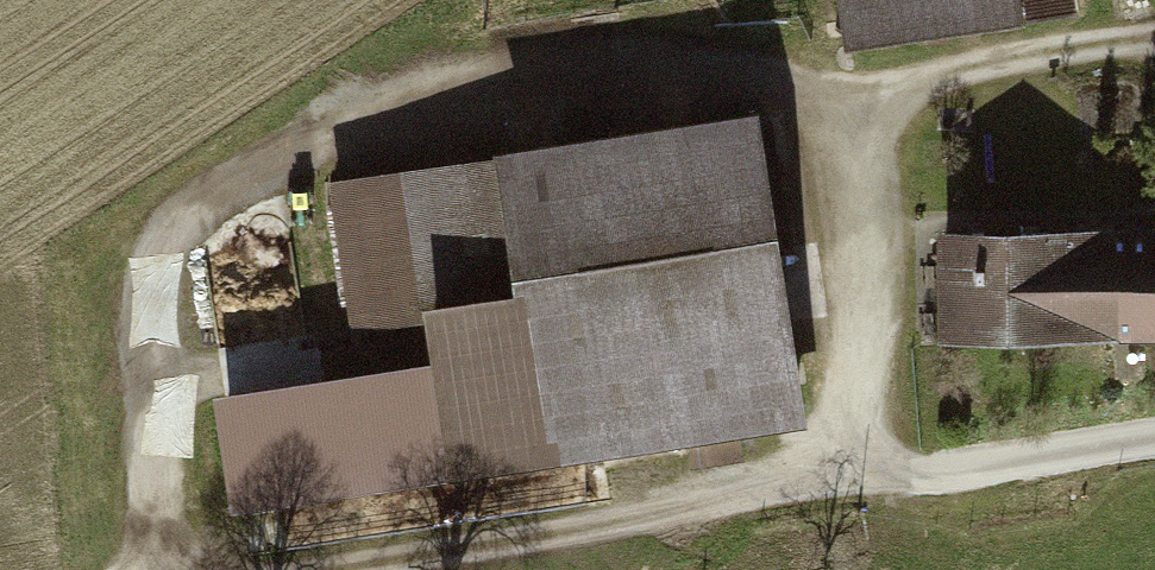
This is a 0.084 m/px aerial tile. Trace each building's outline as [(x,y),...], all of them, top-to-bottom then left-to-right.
[(833,50),(1067,17),(1064,0),(826,0),(833,50)] [(196,388),(216,511),(674,438),(679,470),(732,462),(727,430),(785,421),(736,113),(315,179),(339,331),(402,321),(407,355),(196,388)] [(916,337),(1044,337),(1044,225),(916,224),(916,337)] [(1154,338),(1154,225),(1044,225),(1044,337),(1154,338)]
